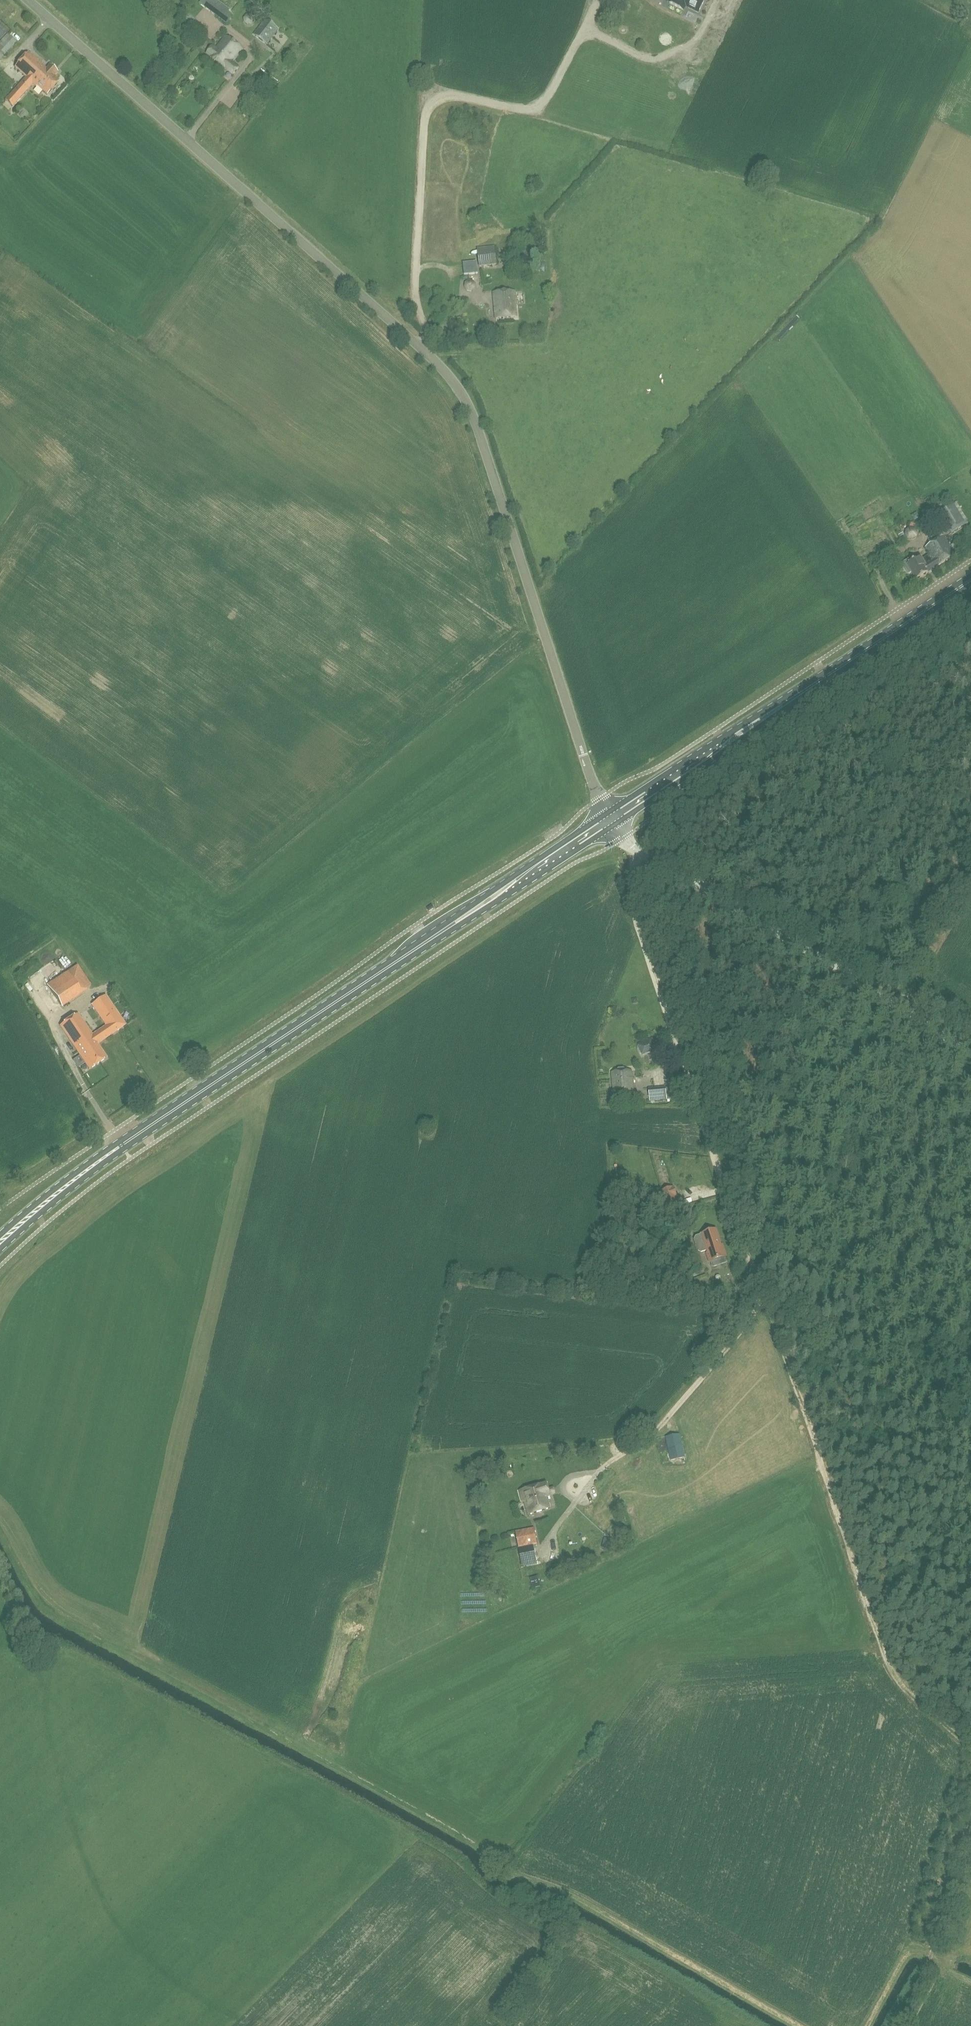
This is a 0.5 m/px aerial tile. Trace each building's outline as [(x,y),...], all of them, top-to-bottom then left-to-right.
[(200,3),(227,24),(233,15),(228,11),(230,9),(218,0),(203,0),(200,3)] [(687,8),(698,13),(703,2),(700,0),(670,0),(669,4),(682,11),(685,5),(688,7),(687,8)] [(200,34),(205,27),(188,14),(183,21),(200,34)] [(249,23),(254,26),(258,20),(252,17),(249,23)] [(266,21),(254,35),(267,45),(278,31),(266,21)] [(694,22),(688,26),(691,31),(697,28),(694,22)] [(17,42),(8,33),(0,42),(0,51),(5,56),(17,42)] [(243,50),(227,37),(217,49),(214,46),(208,54),(211,57),(210,57),(227,70),(234,75),(239,68),(233,63),(243,50)] [(47,69),(28,52),(15,67),(26,77),(6,100),(13,107),(33,83),(37,86),(38,86),(47,94),(59,81),(54,76),(58,72),(50,65),(47,69)] [(479,267),(497,265),(495,247),(477,249),(479,267)] [(496,319),(517,317),(515,291),(494,293),(496,319)] [(942,505),(933,510),(936,515),(939,513),(949,532),(965,522),(954,504),(945,510),(942,505)] [(920,517),(917,512),(912,515),(915,520),(920,517)] [(917,533),(914,529),(909,528),(905,531),(905,536),(907,540),(912,541),(916,537),(917,533)] [(945,535),(925,547),(933,560),(932,561),(929,557),(923,561),(920,557),(914,561),(912,558),(902,564),(909,574),(911,573),(916,580),(957,554),(945,535)] [(109,979),(86,945),(58,965),(80,998),(109,979)] [(666,951),(668,957),(676,954),(674,948),(666,951)] [(93,1035),(78,1014),(61,1027),(90,1069),(106,1058),(97,1044),(126,1025),(106,996),(93,1005),(107,1026),(93,1035)] [(651,1040),(643,1043),(647,1052),(655,1049),(651,1040)] [(647,1056),(651,1064),(665,1057),(660,1049),(647,1056)] [(616,1071),(612,1071),(614,1094),(633,1093),(631,1070),(626,1070),(624,1068),(618,1068),(616,1071)] [(668,1099),(666,1086),(649,1088),(650,1101),(668,1099)] [(667,1210),(678,1206),(676,1197),(673,1187),(661,1191),(662,1194),(661,1195),(664,1202),(665,1202),(667,1210)] [(708,1250),(709,1254),(708,1255),(710,1261),(726,1256),(723,1245),(721,1245),(716,1229),(703,1234),(697,1236),(695,1239),(698,1250),(701,1252),(708,1250)] [(671,1460),(685,1457),(680,1434),(666,1437),(671,1460)] [(525,1500),(529,1514),(550,1508),(547,1497),(550,1496),(547,1483),(520,1490),(523,1500),(525,1500)] [(516,1531),(519,1547),(521,1564),(536,1561),(533,1545),(537,1544),(535,1528),(516,1531)] [(605,1537),(602,1547),(609,1549),(612,1540),(605,1537)] [(530,1577),(531,1585),(539,1583),(538,1576),(530,1577)]
